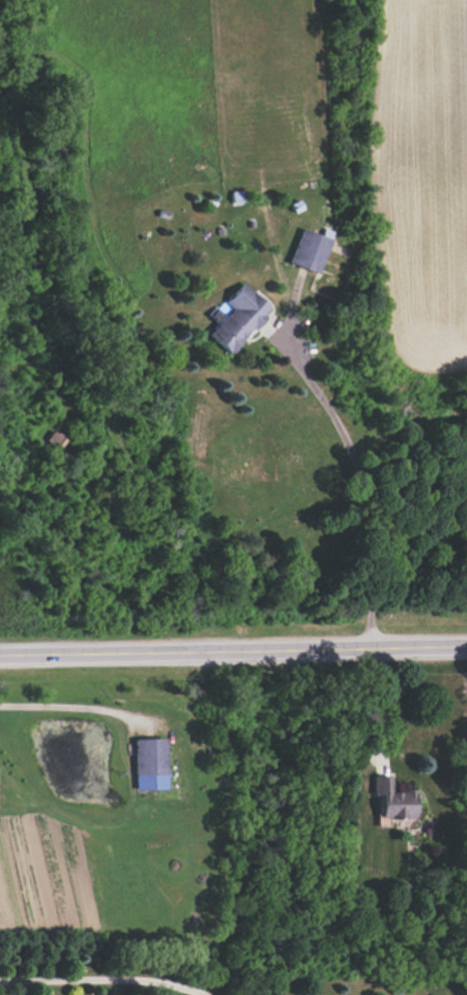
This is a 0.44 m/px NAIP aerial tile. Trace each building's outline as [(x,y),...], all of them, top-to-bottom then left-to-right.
[(318,274),(333,232),(324,228),(321,236),(301,229),(289,264),(318,274)] [(271,310),(242,283),(210,317),(219,325),(209,335),(230,354),(271,310)] [(165,738),(134,739),(135,790),(166,789),(165,738)] [(414,818),(413,791),(390,791),(390,776),(372,776),(372,796),(378,795),(379,819),(414,818)]
